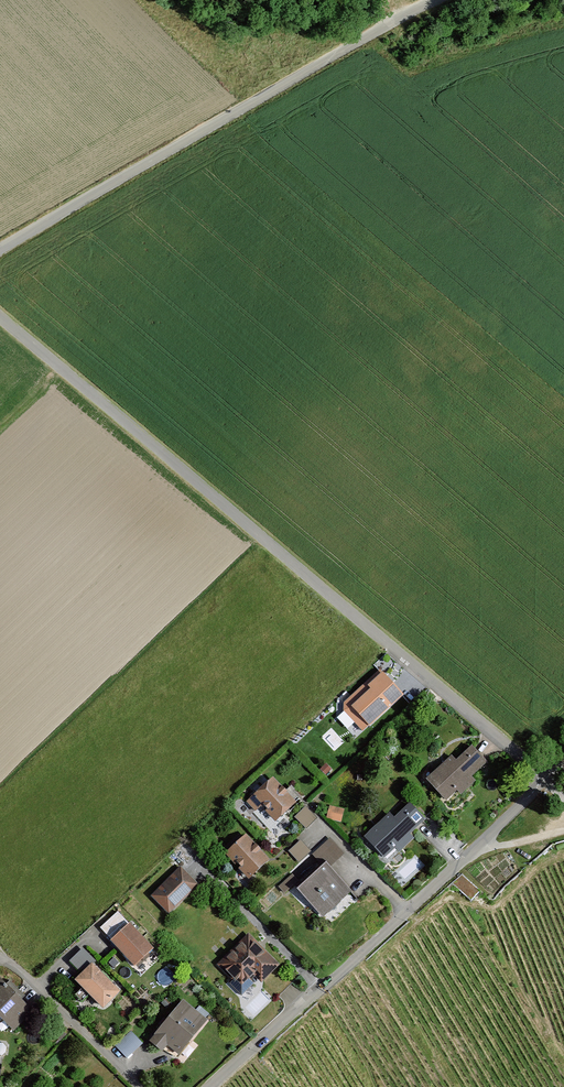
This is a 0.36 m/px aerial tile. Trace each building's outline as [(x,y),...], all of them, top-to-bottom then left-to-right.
[(347,707),(367,730),(407,696),(388,672),(347,707)] [(452,755),(427,779),(450,805),(489,764),(472,744),(457,761),(452,755)] [(274,778),(252,796),(276,824),(298,806),(274,778)] [(392,812),(364,839),(384,865),(426,820),(412,802),(395,817),(392,812)] [(308,809),(296,818),(307,831),(318,822),(308,809)] [(249,837),(227,855),(249,882),(271,864),(249,837)] [(301,864),(279,886),(290,900),(300,890),(326,922),(354,892),(335,868),(347,856),(331,838),(314,853),(301,864)] [(302,840),(290,851),(301,864),(314,853),(302,840)] [(181,868),(154,897),(173,915),(200,887),(181,868)] [(130,924),(111,942),(136,967),(154,950),(130,924)] [(249,934),(219,965),(242,994),(256,979),(261,986),(279,968),(249,934)] [(93,963),(75,980),(103,1010),(121,994),(93,963)] [(16,1031),(36,1014),(3,976),(0,979),(0,1013),(16,1031)] [(182,1001),(152,1042),(178,1061),(209,1020),(182,1001)] [(129,1057),(145,1042),(133,1030),(117,1044),(129,1057)]
